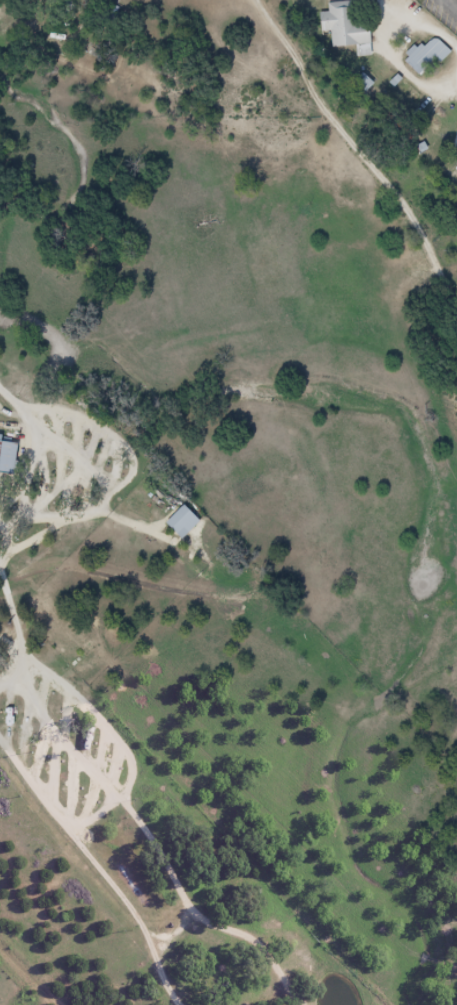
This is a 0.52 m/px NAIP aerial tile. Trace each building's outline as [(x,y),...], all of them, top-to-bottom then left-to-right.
[(367,2),(329,5),(329,14),(320,15),(321,33),(331,32),(332,49),(356,47),(357,58),(371,57),(367,2)] [(449,52),(433,35),(405,63),(422,79),(449,52)] [(0,443),(0,474),(14,476),(19,446),(0,443)] [(181,541),(199,523),(183,506),(164,524),(181,541)]
